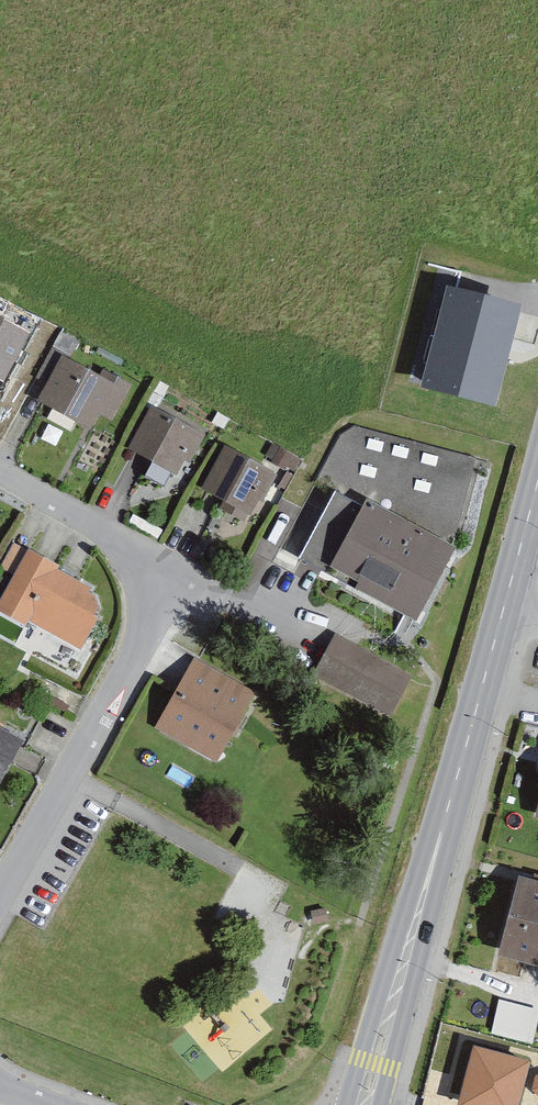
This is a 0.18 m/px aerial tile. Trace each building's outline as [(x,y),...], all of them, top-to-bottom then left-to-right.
[(449,288),(421,389),(495,409),(522,308),(449,288)] [(31,340),(0,324),(0,386),(6,389),(31,340)] [(113,428),(133,390),(118,382),(114,389),(64,362),(40,409),(91,435),(99,420),(113,428)] [(190,467),(203,441),(151,414),(129,456),(151,468),(145,480),(164,490),(170,479),(176,482),(185,465),(190,467)] [(299,464),(271,451),(265,463),(294,476),(299,464)] [(254,521),(276,479),(224,452),(202,496),(226,508),(222,515),(243,525),(247,517),(254,521)] [(419,625),(454,552),(364,508),(332,572),(360,586),(356,594),(419,625)] [(96,622),(94,603),(87,600),(90,594),(55,575),(58,569),(15,546),(1,572),(14,580),(0,606),(0,616),(27,631),(30,625),(80,652),(96,622)] [(396,663),(335,635),(315,677),(377,705),(396,663)] [(217,766),(254,696),(194,664),(156,733),(217,766)] [(22,745),(0,733),(0,787),(22,745)] [(520,883),(500,962),(537,972),(537,888),(520,883)] [(499,1005),(491,1037),(531,1048),(537,1021),(537,1015),(499,1005)] [(485,1054),(480,1073),(468,1070),(460,1104),(521,1104),(526,1084),(510,1080),(514,1061),(485,1054)]
